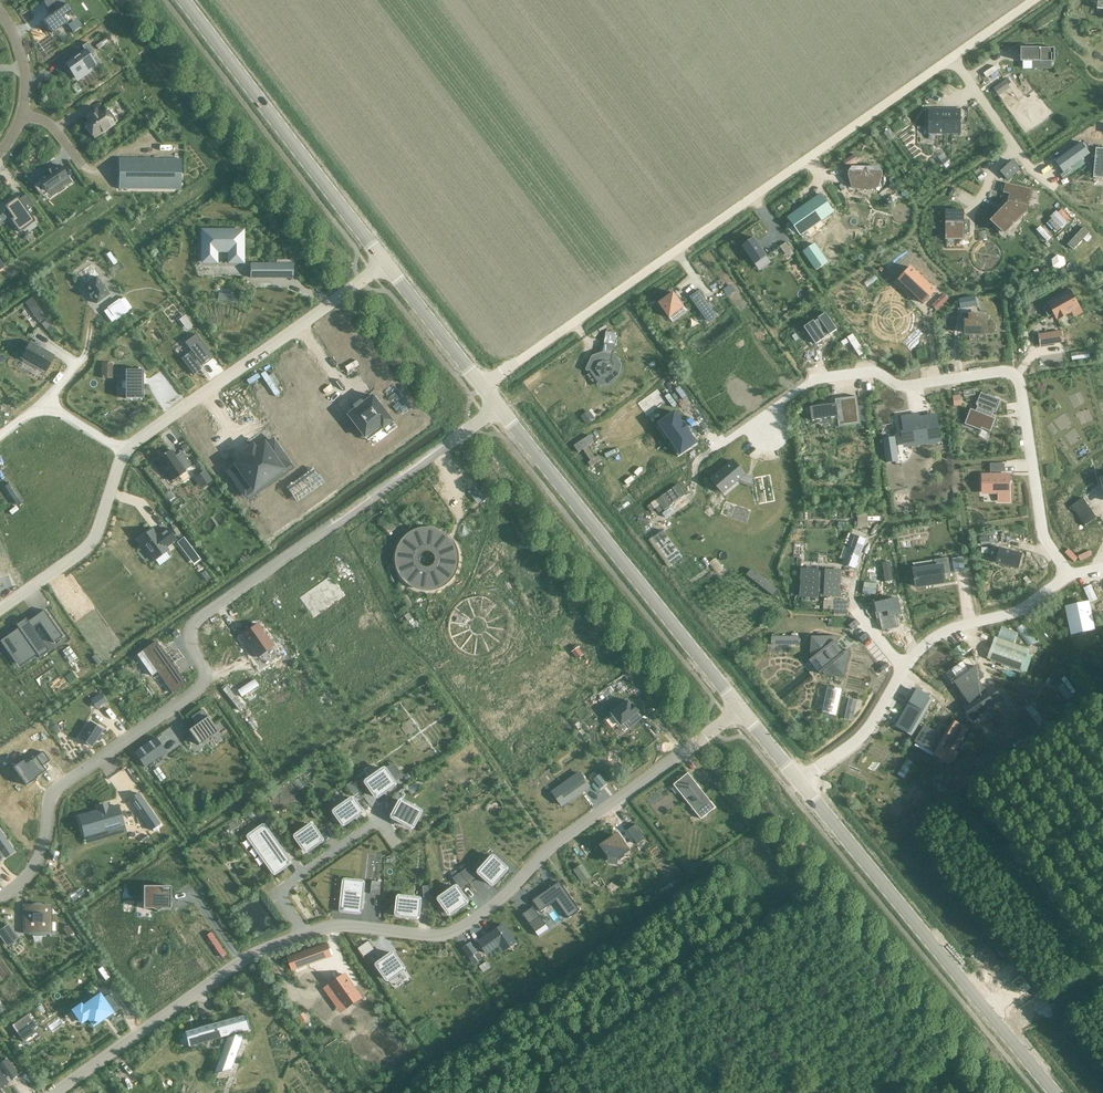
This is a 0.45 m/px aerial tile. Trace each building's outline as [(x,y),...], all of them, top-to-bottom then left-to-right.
[(43,21),(52,33),(76,17),(64,0),(47,0),(44,2),(48,8),(53,5),(57,11),(43,21)] [(85,51),(80,55),(79,55),(74,59),(66,64),(76,77),(95,64),(89,57),(95,53),(88,42),(82,46),(85,51)] [(1021,62),(1052,62),(1052,48),(1021,48),(1021,62)] [(985,85),(997,77),(992,70),(980,79),(985,85)] [(1000,81),(991,84),(994,90),(1002,86),(1000,81)] [(1001,86),(991,93),(995,100),(1006,92),(1001,86)] [(117,122),(108,109),(100,114),(97,109),(86,116),(90,122),(86,125),(89,130),(88,131),(92,137),(94,136),(95,138),(117,122)] [(936,127),(936,134),(960,134),(960,109),(929,109),(929,127),(936,127)] [(1081,142),(1055,161),(1064,173),(1090,154),(1081,142)] [(1094,176),(1102,177),(1102,149),(1096,148),(1094,176)] [(119,158),(119,184),(176,185),(176,173),(181,173),(181,159),(150,158),(150,162),(146,162),(146,158),(119,158)] [(1012,161),(1001,172),(1008,180),(1020,170),(1012,161)] [(39,181),(33,185),(41,196),(47,191),(47,192),(54,188),(57,192),(65,187),(61,182),(68,178),(59,165),(53,169),(53,168),(44,174),(45,175),(39,180),(39,181)] [(878,168),(852,169),(853,170),(853,186),(878,186),(878,170),(878,168)] [(1006,184),(1004,193),(1010,194),(1008,202),(991,220),(1006,234),(1023,216),(1028,213),(1027,207),(1031,190),(1006,184)] [(1064,201),(1075,209),(1085,197),(1074,188),(1064,201)] [(18,197),(5,206),(13,218),(11,219),(20,232),(35,221),(28,210),(34,206),(26,194),(20,199),(18,197)] [(822,195),(788,218),(800,235),(834,212),(822,195)] [(859,208),(848,219),(863,236),(875,226),(859,208)] [(963,210),(946,210),(946,239),(963,239),(963,233),(969,233),(969,221),(963,221),(963,210)] [(203,231),(203,262),(216,262),(216,251),(229,251),(229,262),(243,262),(243,231),(203,231)] [(742,246),(755,265),(767,256),(754,237),(742,246)] [(787,243),(781,246),(785,252),(790,248),(787,243)] [(1054,275),(1064,269),(1057,258),(1047,264),(1054,275)] [(691,266),(693,272),(705,266),(702,260),(691,266)] [(293,264),(250,264),(250,277),(293,277),(293,264)] [(910,267),(899,280),(924,303),(935,291),(910,267)] [(97,277),(84,286),(89,292),(87,293),(91,298),(92,297),(97,304),(109,295),(97,277)] [(872,278),(861,283),(864,290),(876,284),(872,278)] [(721,292),(725,301),(733,298),(730,289),(721,292)] [(718,316),(717,317),(699,291),(691,296),(691,295),(690,296),(709,323),(718,317),(718,316)] [(1044,308),(1049,316),(1054,313),(1057,319),(1079,307),(1070,291),(1048,303),(1050,305),(1044,308)] [(676,292),(661,303),(671,317),(686,307),(676,292)] [(948,300),(943,295),(937,301),(942,306),(948,300)] [(121,305),(116,308),(124,319),(129,315),(121,305)] [(813,320),(804,327),(816,344),(825,338),(824,335),(828,332),(830,334),(837,330),(825,312),(818,317),(819,319),(814,322),(813,320)] [(105,315),(100,319),(108,330),(113,327),(105,315)] [(185,315),(179,319),(183,324),(188,320),(185,315)] [(970,316),(970,334),(992,334),(995,330),(995,325),(992,322),(986,322),(986,316),(970,316)] [(47,320),(42,323),(46,329),(51,325),(47,320)] [(1039,335),(1040,346),(1062,343),(1060,332),(1039,335)] [(188,353),(181,359),(194,375),(201,370),(199,367),(202,364),(203,365),(214,358),(196,334),(186,342),(198,359),(195,362),(188,353)] [(854,363),(861,359),(850,339),(838,346),(842,353),(847,350),(854,363)] [(30,342),(21,358),(45,371),(54,356),(30,342)] [(633,358),(646,376),(655,370),(642,352),(633,358)] [(588,370),(593,370),(593,372),(599,379),(600,380),(598,385),(612,383),(618,376),(620,365),(614,356),(603,355),(594,358),(588,370)] [(296,356),(280,362),(283,369),(299,362),(296,356)] [(102,364),(102,378),(112,378),(112,364),(102,364)] [(342,372),(346,378),(357,370),(353,365),(342,372)] [(220,403),(234,427),(277,402),(269,388),(285,379),(277,366),(262,375),(263,376),(257,380),(261,386),(246,394),(243,389),(220,403)] [(143,370),(126,370),(125,399),(143,399),(143,370)] [(248,394),(259,384),(255,380),(244,390),(248,394)] [(569,382),(559,386),(561,391),(572,387),(569,382)] [(322,397),(330,391),(327,387),(319,392),(322,397)] [(657,390),(637,404),(646,417),(666,403),(657,390)] [(978,406),(976,411),(971,409),(965,424),(981,431),(982,428),(990,432),(996,419),(991,417),(993,412),(995,413),(1000,400),(981,393),(976,405),(978,406)] [(374,396),(349,415),(366,437),(381,426),(384,429),(394,422),(374,396)] [(836,404),(805,408),(806,415),(811,414),(812,421),(838,417),(839,427),(860,424),(857,396),(835,399),(836,404)] [(960,396),(953,397),(954,406),(961,404),(960,396)] [(581,417),(586,424),(594,418),(589,412),(581,417)] [(675,412),(656,426),(665,438),(668,436),(672,442),(669,444),(678,457),(697,443),(689,431),(690,431),(684,423),(684,424),(675,412)] [(913,416),(902,418),(905,432),(902,433),(904,445),(917,443),(916,440),(929,438),(929,441),(939,440),(936,416),(913,419),(913,416)] [(287,447),(296,444),(292,434),(284,437),(287,447)] [(894,437),(883,439),(887,462),(898,461),(894,437)] [(585,474),(602,466),(588,439),(571,448),(585,474)] [(229,472),(244,494),(289,463),(273,441),(265,447),(263,445),(255,451),(252,448),(242,455),(245,458),(237,464),(238,466),(229,472)] [(185,444),(181,447),(185,452),(189,449),(185,444)] [(215,453),(222,465),(231,459),(225,448),(215,453)] [(171,450),(157,459),(172,481),(186,471),(185,470),(191,466),(183,454),(176,458),(171,450)] [(733,461),(712,479),(724,493),(739,480),(742,480),(746,482),(756,486),(755,479),(752,478),(749,478),(747,476),(744,475),(745,475),(733,461)] [(991,464),(991,473),(1005,473),(1005,464),(991,464)] [(313,469),(287,488),(297,502),(323,483),(313,469)] [(205,471),(198,476),(204,485),(211,480),(205,471)] [(629,483),(636,478),(633,473),(626,478),(629,483)] [(984,476),(984,493),(1000,493),(1000,501),(1008,501),(1008,476),(984,476)] [(678,484),(651,504),(655,509),(660,505),(663,510),(664,511),(686,495),(678,484)] [(469,499),(473,505),(479,502),(476,495),(469,499)] [(1082,498),(1071,506),(1085,526),(1096,518),(1082,498)] [(867,514),(858,514),(858,527),(867,527),(867,514)] [(651,520),(639,517),(637,522),(650,525),(651,520)] [(152,529),(139,540),(155,560),(160,566),(172,557),(167,550),(168,550),(166,547),(176,540),(167,528),(166,529),(167,530),(162,533),(162,532),(157,536),(152,529)] [(404,541),(402,545),(400,548),(399,552),(398,556),(398,559),(398,563),(399,567),(400,571),(402,574),(404,578),(407,581),(410,583),(413,585),(416,587),(420,588),(424,589),(428,589),(432,589),(436,588),(439,587),(443,585),(446,583),(449,580),(451,577),(454,574),(455,570),(457,567),(457,563),(457,559),(457,555),(456,551),(455,548),(453,544),(451,541),(449,538),(446,535),(442,533),(439,531),(435,530),(431,530),(427,529),(423,530),(420,530),(416,532),(412,533),(409,536),(406,538),(404,541)] [(683,557),(663,530),(652,538),(672,565),(683,557)] [(854,536),(843,564),(854,568),(865,540),(854,536)] [(183,539),(177,543),(187,556),(193,552),(183,539)] [(1000,547),(996,563),(1021,570),(1025,554),(1000,547)] [(937,567),(914,570),(917,587),(945,583),(941,559),(936,560),(937,567)] [(887,567),(880,568),(882,588),(890,587),(887,567)] [(801,596),(816,597),(817,592),(825,593),(825,595),(839,596),(840,571),(826,571),(826,573),(818,572),(818,570),(802,570),(801,596)] [(331,575),(315,586),(329,606),(345,595),(331,575)] [(315,586),(299,598),(313,618),(329,606),(315,586)] [(75,589),(64,597),(71,606),(75,603),(82,612),(88,608),(75,589)] [(897,599),(876,603),(882,631),(899,627),(897,617),(895,618),(895,615),(901,614),(897,599)] [(848,601),(835,601),(834,615),(848,615),(848,601)] [(1072,629),(1085,626),(1085,627),(1090,626),(1090,625),(1092,625),(1087,603),(1067,607),(1072,629)] [(44,610),(35,616),(54,643),(63,637),(44,610)] [(39,658),(49,651),(26,618),(16,625),(20,630),(16,632),(8,637),(9,638),(5,640),(10,647),(8,649),(9,650),(13,648),(22,660),(26,657),(31,654),(31,653),(34,651),(39,658)] [(1014,627),(1028,645),(1036,639),(1022,622),(1014,627)] [(257,624),(242,635),(257,657),(273,646),(257,624)] [(853,626),(843,634),(846,639),(856,630),(853,626)] [(1015,643),(1018,633),(1001,627),(998,637),(1015,643)] [(989,660),(1021,671),(1027,654),(1028,654),(1030,649),(997,637),(989,660)] [(794,656),(794,642),(769,641),(769,656),(794,656)] [(865,641),(854,649),(858,653),(868,645),(865,641)] [(156,642),(143,651),(158,672),(171,663),(156,642)] [(810,666),(808,668),(818,681),(820,679),(823,681),(843,684),(848,660),(845,657),(842,659),(834,649),(836,646),(834,643),(809,643),(808,663),(810,666)] [(575,652),(568,657),(574,665),(581,660),(575,652)] [(969,656),(944,674),(952,685),(957,681),(971,702),(964,707),(973,720),(986,711),(984,708),(1000,697),(993,687),(985,693),(979,684),(978,685),(970,672),(977,667),(969,656)] [(171,663),(158,672),(172,693),(185,684),(171,663)] [(1064,683),(1058,687),(1066,699),(1073,695),(1072,694),(1075,692),(1065,676),(1061,679),(1064,683)] [(225,692),(257,726),(272,712),(240,678),(225,692)] [(607,691),(595,697),(599,703),(610,697),(607,691)] [(918,691),(898,726),(911,734),(931,699),(918,691)] [(101,694),(92,701),(98,709),(107,703),(101,694)] [(820,718),(834,720),(837,696),(823,694),(820,718)] [(857,701),(849,699),(845,719),(853,721),(857,701)] [(622,725),(626,722),(630,728),(641,719),(637,713),(639,712),(638,711),(633,705),(634,705),(633,704),(632,705),(628,701),(612,714),(622,725)] [(1031,704),(1019,713),(1032,729),(1043,720),(1031,704)] [(196,725),(188,730),(199,745),(218,731),(203,709),(191,717),(196,725)] [(90,722),(80,738),(92,746),(102,730),(90,722)] [(925,728),(917,741),(940,754),(939,756),(946,760),(947,758),(952,760),(957,752),(954,750),(966,728),(955,722),(949,731),(946,730),(942,737),(925,728)] [(156,737),(134,753),(144,767),(166,752),(156,737)] [(24,760),(14,767),(27,786),(37,779),(36,778),(46,771),(42,766),(49,761),(43,752),(26,764),(24,760)] [(367,782),(377,797),(378,797),(395,785),(396,784),(385,769),(367,782)] [(400,771),(394,776),(397,780),(403,776),(400,771)] [(580,773),(557,790),(566,803),(589,786),(580,773)] [(701,819),(716,808),(688,773),(674,785),(701,819)] [(598,776),(591,781),(599,792),(606,787),(598,776)] [(352,782),(347,785),(354,797),(360,793),(352,782)] [(138,793),(129,800),(151,830),(160,824),(138,793)] [(335,812),(344,824),(344,825),(345,825),(362,812),(363,812),(362,811),(354,799),(353,799),(335,811),(335,812)] [(393,799),(389,806),(395,810),(399,802),(393,799)] [(401,801),(393,817),(393,818),(413,828),(413,827),(422,812),(422,811),(421,811),(402,801),(401,801)] [(80,817),(85,836),(123,825),(118,806),(80,817)] [(636,824),(627,830),(637,844),(646,838),(636,824)] [(307,852),(323,841),(323,840),(313,825),(312,825),(296,836),(296,837),(306,851),(307,852)] [(275,873),(290,863),(290,862),(264,826),(249,836),(249,837),(275,873)] [(14,851),(0,830),(0,861),(14,851)] [(604,849),(610,858),(616,859),(626,853),(627,847),(620,837),(615,836),(605,843),(604,849)] [(493,885),(507,869),(494,857),(493,857),(479,872),(479,873),(493,885)] [(578,876),(586,871),(582,864),(573,870),(578,876)] [(468,868),(462,872),(469,882),(475,878),(468,868)] [(460,874),(454,878),(461,888),(467,884),(460,874)] [(342,911),(359,913),(360,913),(360,912),(364,883),(363,882),(345,880),(345,881),(341,910),(341,911),(342,911)] [(553,886),(533,901),(541,912),(547,907),(546,906),(557,899),(564,909),(563,910),(569,918),(580,910),(561,883),(554,888),(553,886)] [(152,909),(157,911),(161,909),(170,909),(170,886),(143,886),(143,909),(152,909)] [(440,900),(450,914),(451,914),(467,902),(468,902),(467,901),(457,887),(456,887),(440,899),(439,899),(440,900)] [(398,915),(418,918),(419,917),(421,900),(421,899),(420,899),(400,897),(399,897),(397,915),(398,915)] [(51,906),(24,906),(24,932),(51,932),(51,906)] [(533,907),(523,914),(530,924),(540,917),(533,907)] [(0,931),(0,935),(7,945),(17,937),(8,925),(0,931)] [(486,955),(499,946),(500,947),(512,939),(502,926),(478,943),(486,955)] [(70,927),(64,931),(68,936),(73,932),(70,927)] [(196,941),(192,943),(200,954),(202,953),(207,961),(213,957),(212,955),(219,950),(205,930),(194,938),(196,941)] [(327,942),(287,956),(291,967),(331,953),(327,942)] [(470,943),(463,948),(470,958),(477,953),(470,943)] [(363,946),(358,949),(365,959),(370,956),(363,946)] [(378,966),(388,980),(389,980),(405,969),(405,968),(395,954),(394,954),(378,965),(378,966)] [(476,969),(479,976),(488,973),(485,966),(476,969)] [(105,967),(100,969),(105,978),(109,976),(105,967)] [(345,974),(331,985),(347,1008),(361,998),(345,974)] [(1011,983),(1017,990),(1026,983),(1027,982),(1020,975),(1011,983)] [(154,976),(135,989),(136,992),(147,997),(157,990),(156,977),(154,976)] [(81,1005),(73,1011),(81,1022),(88,1017),(93,1025),(95,1024),(95,1025),(98,1024),(97,1022),(102,1019),(103,1019),(108,1015),(118,1008),(120,1010),(120,1009),(110,994),(103,999),(100,995),(82,1008),(81,1005)] [(299,1017),(303,1023),(307,1019),(303,1013),(299,1017)] [(232,1069),(245,1033),(244,1033),(243,1031),(250,1029),(250,1030),(251,1029),(250,1029),(247,1016),(247,1015),(246,1016),(246,1017),(186,1033),(185,1032),(184,1032),(184,1033),(185,1033),(189,1045),(188,1046),(189,1046),(230,1035),(230,1037),(229,1037),(228,1037),(215,1074),(216,1074),(217,1073),(232,1069),(231,1069),(232,1069)] [(25,1019),(8,1032),(21,1049),(39,1036),(25,1019)]
